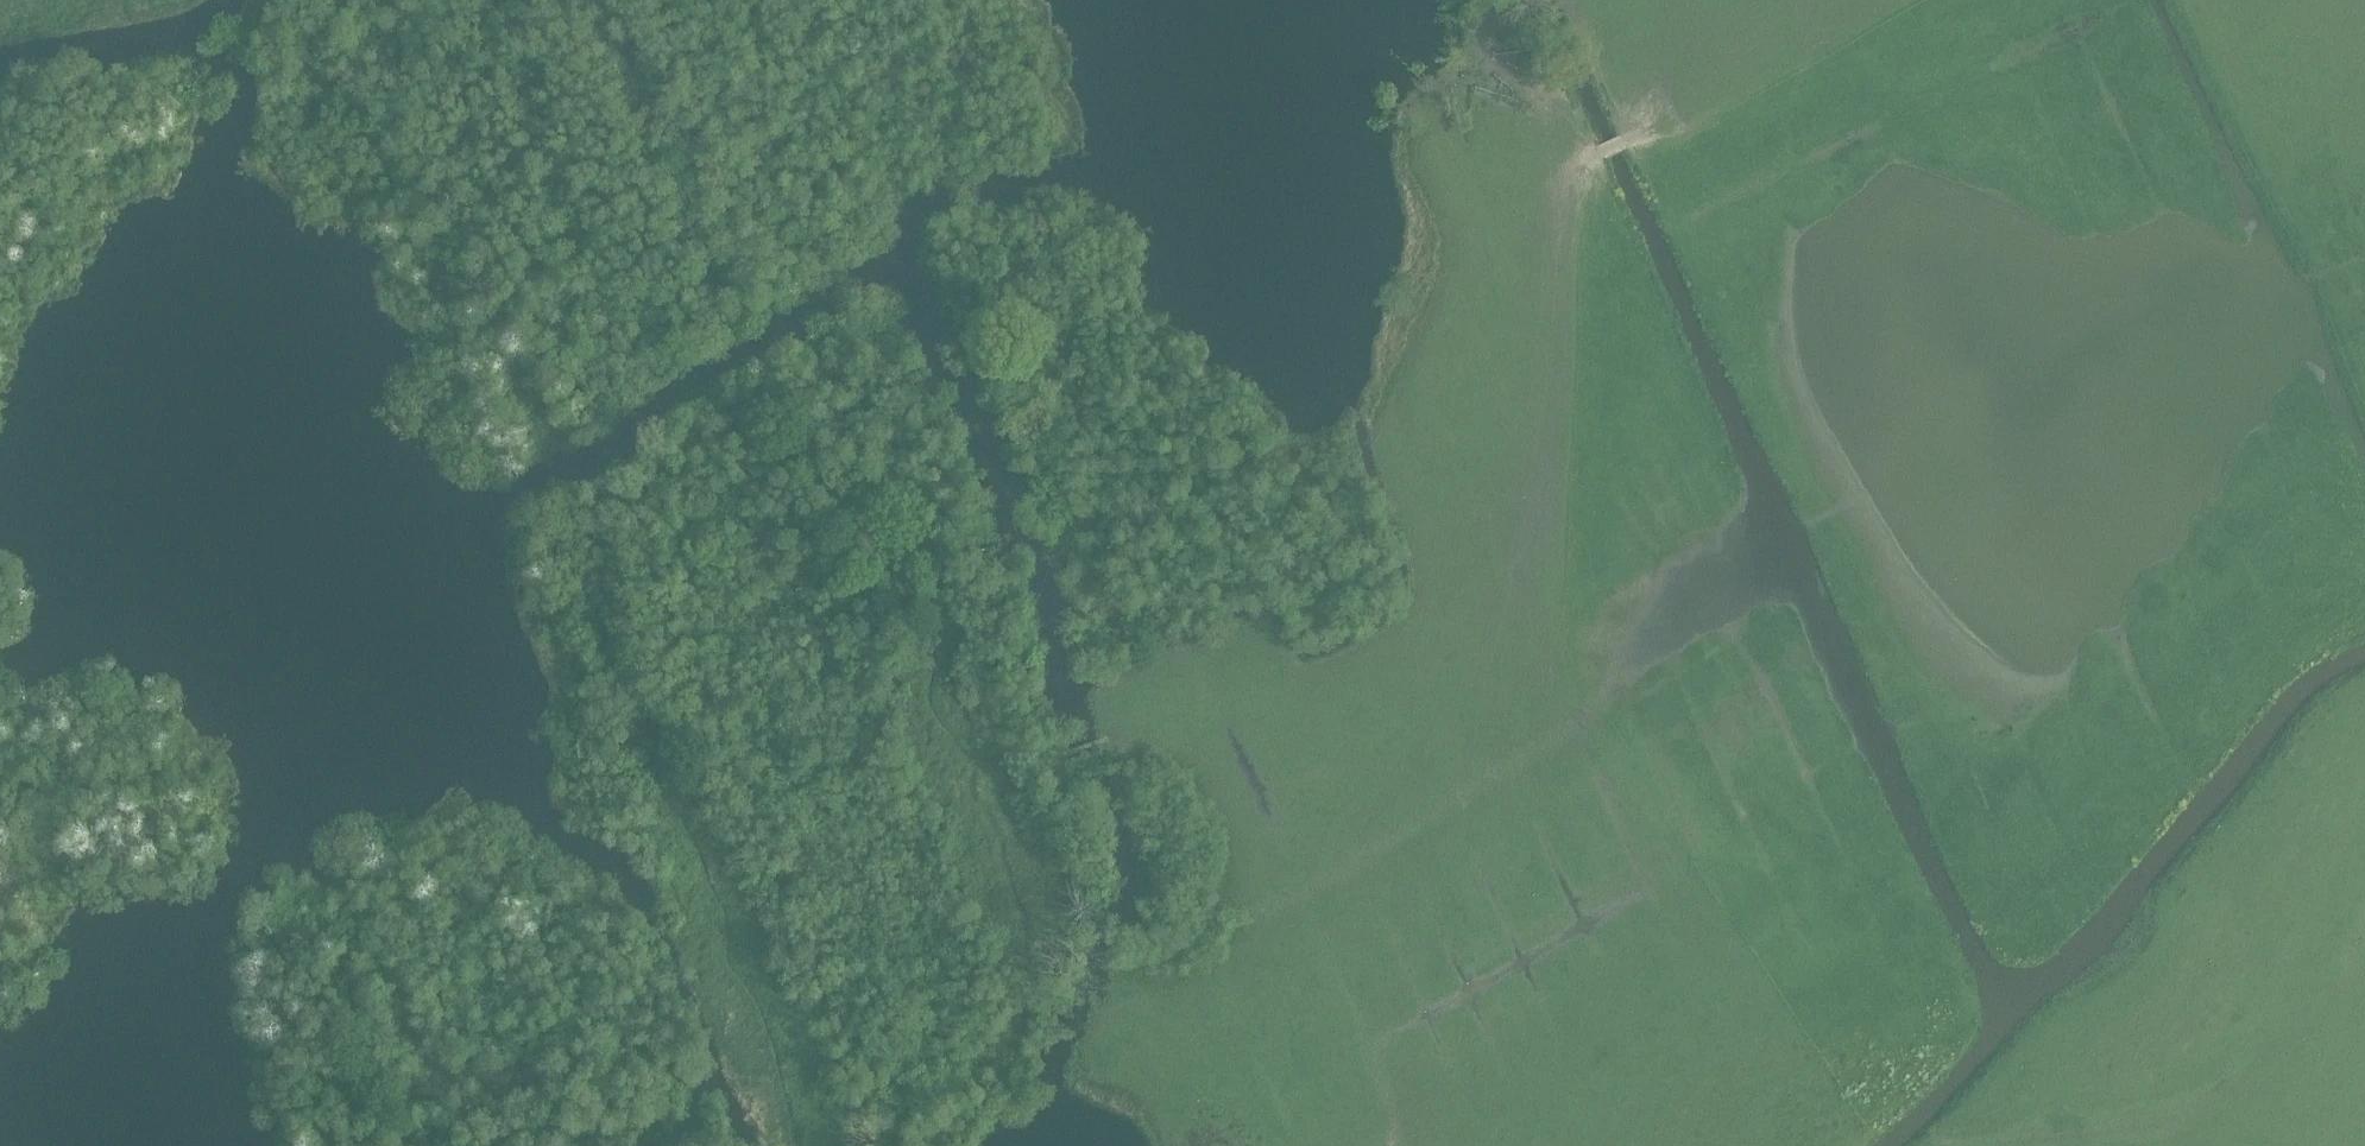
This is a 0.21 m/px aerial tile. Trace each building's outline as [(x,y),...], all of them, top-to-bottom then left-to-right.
[(538,549),(548,546),(541,520),(531,523),(538,549)]
